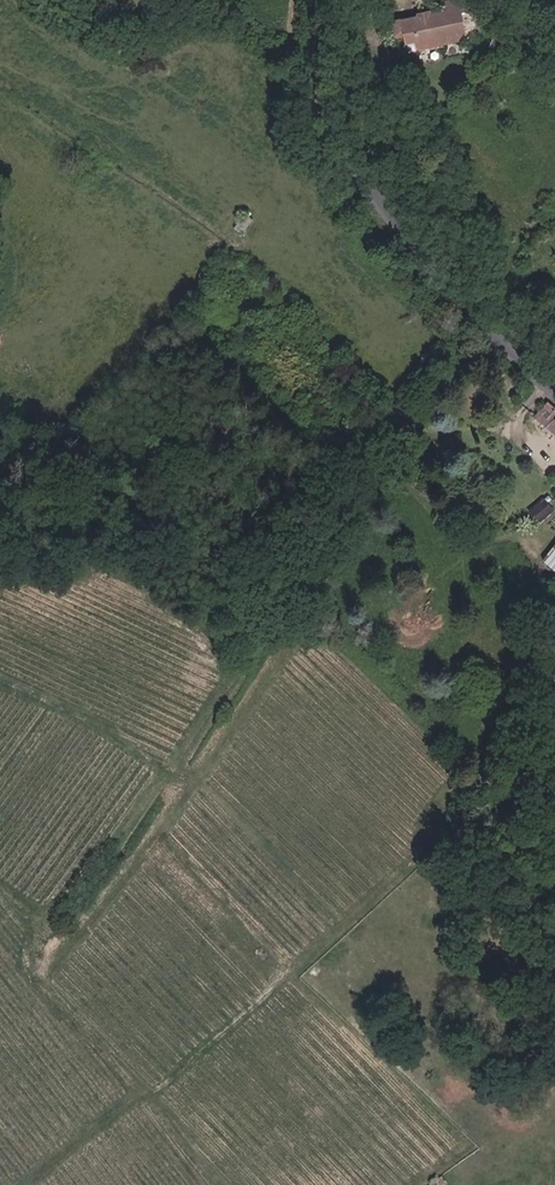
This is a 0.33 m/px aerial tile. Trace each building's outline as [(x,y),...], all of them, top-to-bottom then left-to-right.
[(398,18),(401,36),(411,34),(413,43),(423,42),(424,49),(466,42),(465,36),(472,35),(467,0),(457,0),(449,1),(451,10),(398,18)] [(554,432),(554,404),(550,399),(533,416),(549,432),(552,429),(554,432)] [(529,510),(540,523),(554,510),(554,508),(545,496),(529,510)] [(544,561),(554,569),(554,545),(544,561)]
